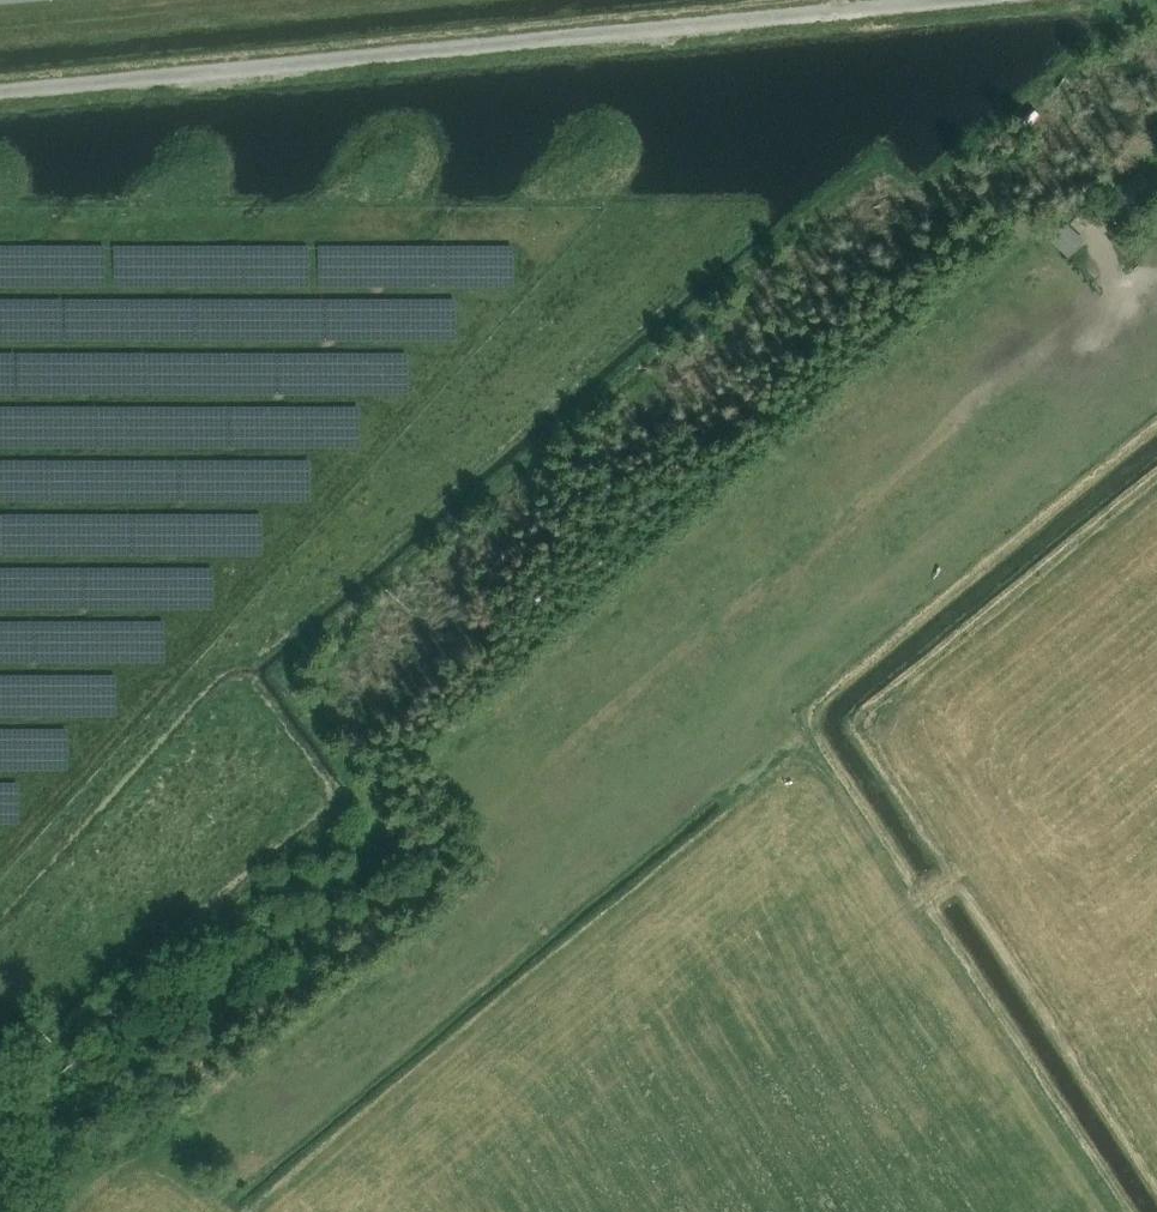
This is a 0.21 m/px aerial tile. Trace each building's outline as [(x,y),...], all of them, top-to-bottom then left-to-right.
[(1057,236),(1074,255),(1091,239),(1074,221),(1057,236)]
